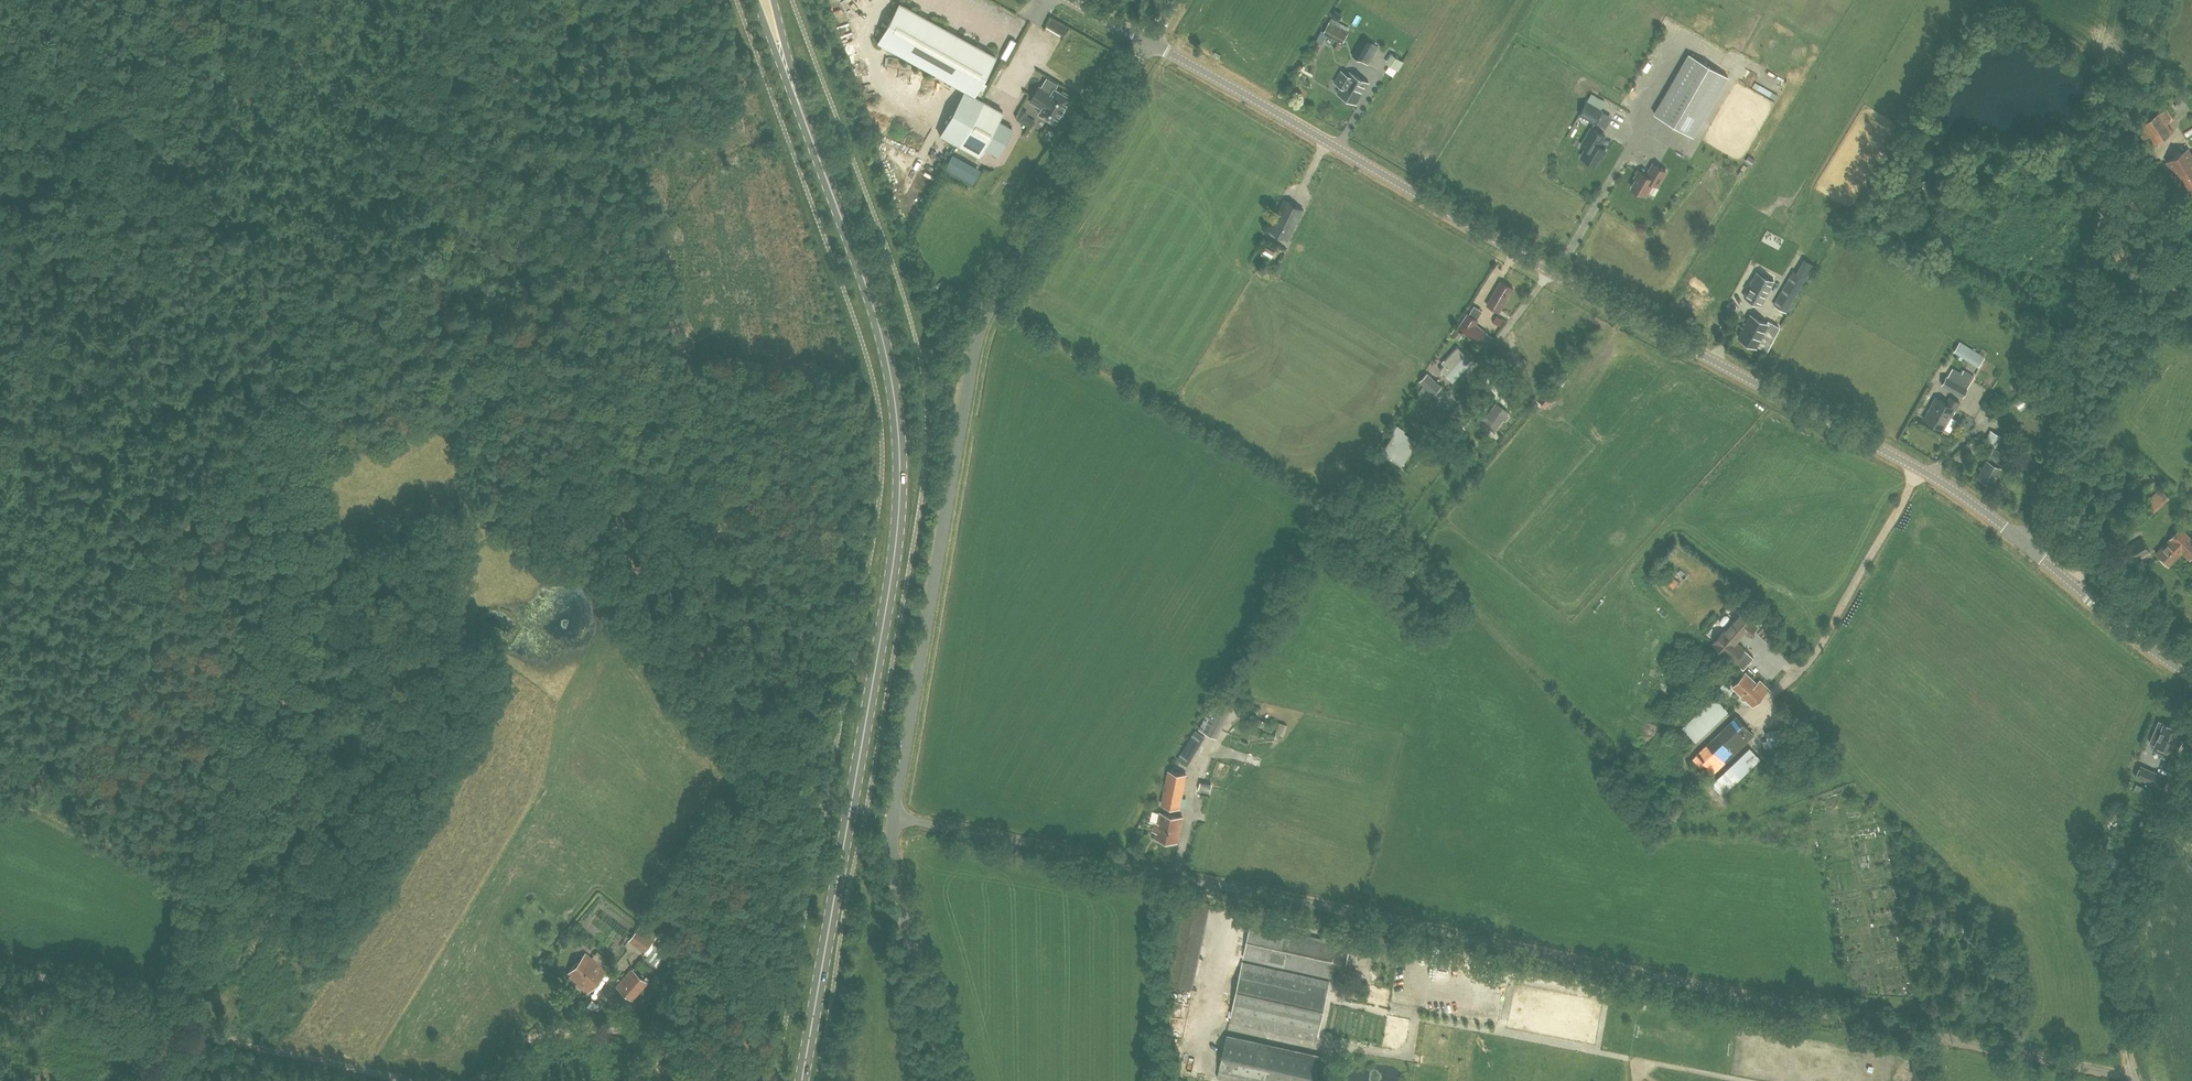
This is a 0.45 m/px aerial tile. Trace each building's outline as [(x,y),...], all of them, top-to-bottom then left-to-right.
[(996,56),(976,46),(987,26),(968,16),(957,35),(899,3),(877,42),(974,95),(996,56)] [(1337,18),(1340,13),(1334,10),(1331,15),(1337,18)] [(1349,32),(1330,22),(1324,32),(1344,43),(1349,32)] [(1363,36),(1352,55),(1368,65),(1379,46),(1363,36)] [(1011,38),(1001,58),(1006,61),(1017,41),(1011,38)] [(1654,113),(1693,136),(1728,76),(1689,54),(1654,113)] [(1348,89),(1350,86),(1356,90),(1364,76),(1351,69),(1350,71),(1343,68),(1335,82),(1342,86),(1348,89)] [(1348,89),(1342,86),(1338,93),(1357,104),(1371,80),(1364,76),(1356,90),(1350,86),(1348,89)] [(1064,108),(1065,108),(1070,99),(1071,98),(1070,98),(1069,97),(1070,95),(1063,91),(1062,93),(1056,89),(1055,88),(1055,89),(1052,94),(1040,86),(1031,101),(1043,108),(1040,113),(1039,114),(1040,114),(1055,123),(1054,123),(1055,123),(1056,123),(1056,122),(1061,113),(1062,113),(1062,112),(1064,109),(1065,109),(1065,108),(1064,108)] [(1003,112),(983,101),(959,145),(978,156),(983,147),(997,155),(1012,128),(998,121),(1003,112)] [(1595,122),(1602,111),(1586,102),(1580,113),(1595,122)] [(2159,112),(2141,124),(2150,137),(2155,145),(2173,133),(2167,123),(2160,113),(2159,112)] [(1592,163),(1595,164),(1600,156),(1602,157),(1606,150),(1598,145),(1604,135),(1592,128),(1584,141),(1589,144),(1581,157),(1586,159),(1585,161),(1591,165),(1592,163)] [(2167,162),(2173,173),(2171,174),(2177,183),(2178,182),(2183,190),(2191,184),(2191,153),(2191,154),(2188,149),(2167,162)] [(1749,155),(1745,161),(1751,165),(1755,159),(1749,155)] [(1632,188),(1645,195),(1653,183),(1657,186),(1666,171),(1653,164),(1647,175),(1639,171),(1635,178),(1637,179),(1632,188)] [(1935,187),(1923,187),(1924,210),(1937,209),(1935,187)] [(1269,229),(1289,239),(1304,210),(1284,200),(1269,229)] [(1806,261),(1802,266),(1801,265),(1797,273),(1793,271),(1773,305),(1787,313),(1811,272),(1814,266),(1806,261)] [(1761,305),(1774,281),(1757,272),(1745,296),(1761,305)] [(1486,305),(1500,313),(1514,287),(1501,279),(1486,305)] [(1478,343),(1479,342),(1487,332),(1477,324),(1479,320),(1467,313),(1458,327),(1478,343)] [(1744,328),(1739,338),(1756,347),(1757,345),(1767,350),(1780,325),(1771,320),(1768,324),(1751,315),(1747,323),(1744,328)] [(1451,332),(1459,339),(1463,334),(1455,327),(1451,332)] [(1487,333),(1479,343),(1486,347),(1493,337),(1487,333)] [(1953,352),(1969,362),(1976,351),(1960,342),(1953,352)] [(1457,346),(1442,362),(1444,364),(1439,369),(1450,379),(1461,367),(1465,371),(1474,362),(1457,346)] [(1979,367),(1986,356),(1980,353),(1979,354),(1976,351),(1969,362),(1979,367)] [(1941,385),(1952,391),(1962,373),(1953,368),(1948,376),(1947,376),(1941,385)] [(2057,373),(2052,368),(2044,376),(2053,384),(2059,380),(2054,376),(2057,373)] [(1964,370),(1962,373),(1952,391),(1963,398),(1968,388),(1968,387),(1973,378),(1971,377),(1973,374),(1964,370)] [(1442,387),(1427,373),(1419,381),(1433,395),(1442,387)] [(2051,398),(2055,392),(2049,388),(2045,394),(2051,398)] [(1417,393),(1412,398),(1422,408),(1426,403),(1417,393)] [(1924,418),(1934,424),(1946,403),(1936,397),(1924,418)] [(1947,403),(1946,403),(1934,424),(1944,430),(1956,408),(1957,408),(1960,402),(1951,397),(1947,403)] [(1464,426),(1475,412),(1461,401),(1449,416),(1460,425),(1458,427),(1463,432),(1466,428),(1464,426)] [(1485,425),(1494,432),(1503,420),(1506,421),(1509,417),(1506,415),(1509,412),(1497,403),(1488,416),(1484,413),(1475,425),(1481,430),(1485,425)] [(1382,452),(1402,466),(1411,452),(1409,451),(1416,441),(1403,433),(1405,431),(1397,426),(1393,432),(1395,433),(1382,452)] [(2001,436),(1990,430),(1984,441),(1996,447),(2001,436)] [(1978,476),(1992,484),(2008,455),(1994,447),(1978,476)] [(2146,495),(2157,484),(2150,476),(2149,476),(2147,473),(2138,480),(2141,484),(2139,486),(2146,495)] [(2182,553),(2189,560),(2191,557),(2191,538),(2181,528),(2156,553),(2169,566),(2182,553)] [(2122,548),(2131,563),(2150,551),(2141,537),(2122,548)] [(1382,555),(1388,560),(1393,564),(1399,556),(1404,551),(1398,546),(1391,542),(1382,555)] [(1714,643),(1743,670),(1754,658),(1736,642),(1745,632),(1748,636),(1756,627),(1741,613),(1714,643)] [(1777,635),(1766,624),(1760,630),(1771,641),(1777,635)] [(1746,672),(1740,678),(1731,687),(1753,707),(1770,689),(1760,679),(1757,682),(1746,672)] [(1695,700),(1708,683),(1701,677),(1688,694),(1695,700)] [(1198,729),(1217,738),(1233,707),(1214,698),(1198,729)] [(1669,722),(1675,727),(1685,716),(1678,710),(1669,722)] [(1697,753),(1697,754),(1693,758),(1700,767),(1705,762),(1714,773),(1754,734),(1736,715),(1697,753)] [(2170,751),(2175,739),(2179,730),(2159,721),(2150,742),(2155,744),(2153,750),(2166,755),(2168,750),(2170,751)] [(1787,731),(1790,744),(1799,742),(1796,729),(1787,731)] [(1188,766),(1205,737),(1196,730),(1178,761),(1188,766)] [(1777,734),(1768,736),(1769,740),(1763,741),(1765,750),(1780,746),(1777,734)] [(2144,779),(2156,785),(2161,775),(2149,769),(2144,779)] [(1161,805),(1180,809),(1188,774),(1168,770),(1161,805)] [(1209,793),(1211,784),(1201,782),(1199,790),(1209,793)] [(1155,837),(1178,842),(1183,817),(1160,812),(1158,823),(1155,822),(1153,831),(1156,832),(1155,837)] [(2109,835),(2105,845),(2116,850),(2121,841),(2109,835)] [(1244,958),(1342,980),(1350,945),(1251,923),(1244,958)] [(607,971),(601,966),(586,953),(567,974),(588,992),(607,971)] [(1316,1040),(1329,981),(1244,962),(1230,1021),(1316,1040)] [(646,976),(643,979),(632,969),(617,986),(632,1000),(647,982),(650,979),(646,976)] [(1217,1078),(1232,1080),(1319,1080),(1324,1056),(1226,1034),(1217,1078)]
